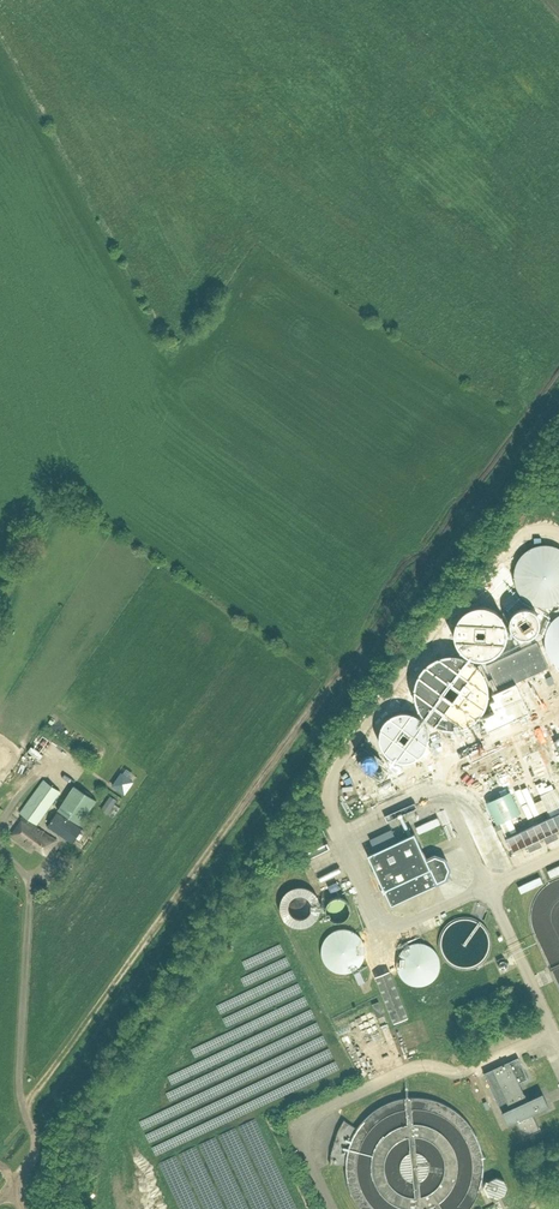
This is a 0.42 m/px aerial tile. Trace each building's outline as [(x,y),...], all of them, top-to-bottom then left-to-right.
[(553,540),(553,535),(551,530),(540,530),(518,544),(519,552),(523,553),(517,574),(517,577),(520,582),(524,583),(524,586),(540,610),(546,612),(545,617),(551,613),(554,618),(558,615),(558,542),(553,540)] [(520,603),(514,609),(523,618),(529,611),(520,603)] [(539,678),(538,676),(520,681),(521,686),(511,689),(513,695),(525,692),(530,708),(547,703),(544,695),(556,691),(551,674),(539,678)] [(359,759),(371,770),(384,758),(372,746),(359,759)] [(44,780),(20,813),(24,816),(9,836),(30,851),(34,845),(47,855),(56,841),(28,822),(29,819),(37,825),(60,791),(44,780)] [(72,843),(82,829),(57,812),(48,826),(72,843)] [(392,907),(439,884),(415,833),(368,855),(392,907)] [(445,886),(437,891),(443,899),(450,894),(445,886)] [(339,901),(336,908),(344,912),(347,904),(339,901)] [(291,909),(287,911),(293,932),(309,927),(307,919),(313,918),(311,912),(294,918),(291,909)] [(365,982),(360,970),(354,973),(359,984),(365,982)] [(408,1018),(390,973),(376,978),(394,1023),(408,1018)] [(384,1015),(379,1001),(372,1004),(377,1018),(384,1015)] [(508,1125),(516,1121),(523,1137),(541,1129),(533,1113),(549,1106),(543,1094),(527,1101),(519,1083),(528,1078),(518,1057),(509,1061),(485,1073),(499,1104),(507,1102),(511,1108),(503,1112),(508,1125)] [(331,1152),(330,1164),(346,1165),(346,1161),(346,1158),(347,1154),(347,1151),(348,1147),(349,1144),(350,1141),(352,1138),(353,1134),(355,1131),(357,1128),(344,1120),(338,1130),(331,1152)] [(498,1198),(510,1190),(497,1170),(485,1179),(498,1198)]
